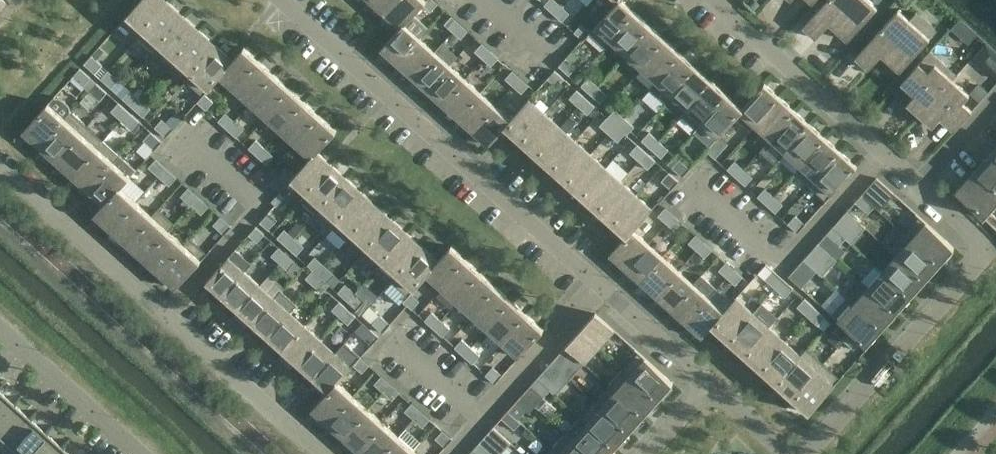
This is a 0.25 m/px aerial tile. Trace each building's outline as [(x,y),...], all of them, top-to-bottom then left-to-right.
[(137,37),(169,2),(166,0),(140,0),(120,22),(137,37)] [(384,13),(396,0),(370,0),(384,13)] [(384,13),(400,27),(401,27),(404,24),(405,24),(413,15),(422,5),(426,0),(396,0),(384,13)] [(434,0),(426,0),(422,5),(430,12),(438,3),(434,0)] [(544,5),(553,13),(560,5),(555,0),(548,0),(544,5)] [(611,8),(589,34),(605,48),(636,13),(622,0),(619,0),(611,9),(611,8)] [(611,8),(611,9),(619,0),(602,0),(611,8)] [(816,38),(829,23),(848,40),(877,7),(870,0),(827,0),(803,26),(816,38)] [(169,2),(137,37),(153,52),(185,17),(169,2)] [(569,13),(560,5),(553,13),(562,21),(569,13)] [(855,57),(869,69),(882,54),(900,71),(930,38),(898,9),(855,57)] [(636,13),(605,48),(612,41),(626,54),(651,26),(636,13)] [(381,48),(397,63),(419,37),(428,28),(413,15),(405,24),(404,24),(401,27),(400,27),(381,48)] [(452,31),(459,23),(451,16),(444,24),(452,31)] [(185,17),(153,52),(169,66),(201,31),(185,17)] [(460,38),(468,30),(459,23),(452,31),(460,38)] [(651,26),(626,54),(641,68),(666,40),(651,26)] [(201,31),(169,66),(170,67),(177,59),(191,73),(185,80),(217,45),(201,31)] [(419,37),(397,63),(412,76),(434,51),(419,37)] [(666,40),(641,68),(657,82),(682,54),(666,40)] [(434,51),(412,76),(427,90),(450,65),(457,56),(442,42),(434,51)] [(985,42),(973,56),(995,77),(995,52),(985,42)] [(483,58),(490,50),(482,43),(475,51),(483,58)] [(217,45),(185,80),(202,96),(205,93),(220,76),(219,75),(233,60),(217,45)] [(244,47),(233,60),(219,75),(220,76),(235,89),(260,61),(244,47)] [(491,65),(498,57),(490,50),(483,58),(491,65)] [(930,51),(901,82),(915,94),(907,103),(920,115),(956,75),(930,51)] [(682,54),(657,82),(672,95),(697,67),(682,54)] [(102,65),(91,55),(83,63),(94,73),(102,65)] [(559,66),(569,75),(576,67),(566,58),(559,66)] [(260,61),(235,89),(250,103),(275,75),(260,61)] [(450,65),(427,90),(443,104),(465,78),(450,65)] [(91,77),(80,67),(72,76),(83,86),(91,77)] [(697,67),(672,95),(687,109),(712,81),(697,67)] [(118,79),(108,70),(100,78),(111,88),(118,79)] [(521,78),(512,70),(505,78),(513,86),(521,78)] [(557,87),(564,79),(555,71),(548,79),(557,87)] [(275,75),(250,103),(265,116),(290,89),(275,75)] [(956,75),(920,115),(933,126),(941,118),(955,130),(972,110),(963,102),(969,94),(953,80),(957,75),(956,75)] [(581,85),(591,94),(598,86),(588,77),(581,85)] [(465,78),(443,104),(458,117),(480,92),(465,78)] [(521,93),(528,85),(521,78),(513,86),(521,93)] [(681,116),(696,129),(727,94),(712,81),(687,109),(681,116)] [(107,92),(96,83),(89,91),(100,100),(107,92)] [(764,83),(742,108),(740,111),(741,112),(735,118),(750,131),(755,125),(780,97),(764,83)] [(600,103),(607,95),(598,86),(591,94),(600,103)] [(140,99),(130,89),(122,98),(132,107),(140,99)] [(290,89),(265,116),(280,130),(305,102),(304,101),(290,89)] [(594,106),(576,90),(569,98),(587,114),(594,106)] [(480,92),(458,117),(473,131),(495,106),(480,92)] [(205,93),(202,96),(197,101),(206,109),(214,101),(205,93)] [(727,94),(696,129),(694,131),(710,145),(713,142),(735,118),(741,112),(740,111),(742,108),(727,94)] [(39,145),(39,146),(71,111),(70,110),(69,107),(67,104),(62,99),(59,98),(56,97),(54,96),(48,103),(23,131),(39,145)] [(780,97),(755,125),(771,139),(796,111),(780,97)] [(529,98),(510,119),(511,120),(504,127),(505,127),(520,141),(545,113),(529,98)] [(150,108),(140,99),(132,107),(143,117),(150,108)] [(129,112),(118,102),(111,110),(121,120),(129,112)] [(305,102),(280,130),(296,144),(321,116),(320,115),(305,102)] [(495,106),(473,131),(489,145),(505,127),(504,127),(511,120),(510,119),(495,106)] [(617,126),(624,118),(615,109),(607,117),(616,125),(617,126)] [(71,111),(39,146),(40,147),(55,160),(56,161),(87,126),(71,111)] [(796,111),(771,139),(760,151),(775,164),(786,152),(811,125),(796,111)] [(132,129),(139,121),(129,112),(121,120),(132,129)] [(235,120),(226,112),(218,120),(227,128),(235,120)] [(545,113),(520,141),(536,155),(561,127),(545,113)] [(321,116),(296,144),(310,157),(311,158),(317,151),(317,152),(325,143),(337,130),(336,129),(321,117),(321,116)] [(608,133),(616,125),(607,117),(600,125),(608,133)] [(173,128),(162,118),(154,127),(165,137),(173,128)] [(634,127),(624,118),(617,126),(625,133),(626,134),(634,127)] [(244,128),(235,120),(227,128),(236,137),(244,128)] [(625,133),(617,126),(616,125),(608,133),(617,141),(625,133)] [(811,125),(786,152),(801,166),(826,138),(811,125)] [(87,126),(56,161),(57,162),(71,174),(72,175),(103,140),(87,126)] [(561,127),(536,155),(550,168),(575,140),(561,127)] [(162,141),(151,131),(143,140),(154,149),(162,141)] [(649,132),(642,140),(651,149),(658,141),(649,132)] [(826,138),(801,166),(815,179),(809,186),(810,187),(841,152),(826,138)] [(265,147),(256,139),(248,148),(257,156),(265,147)] [(103,140),(72,175),(73,176),(87,188),(88,189),(119,154),(103,140)] [(575,140),(550,168),(565,181),(590,153),(575,140)] [(661,157),(668,149),(658,141),(651,149),(661,157)] [(715,158),(722,150),(713,142),(710,145),(706,150),(715,158)] [(646,152),(637,144),(630,153),(639,160),(646,152)] [(274,156),(265,147),(257,156),(266,164),(274,156)] [(310,157),(295,174),(291,178),(307,193),(332,165),(331,164),(317,152),(317,151),(311,158),(310,157)] [(655,160),(646,152),(639,160),(648,169),(655,160)] [(841,152),(810,187),(826,201),(857,166),(841,152)] [(590,153),(565,181),(580,195),(605,167),(590,153)] [(990,153),(973,173),(995,193),(995,158),(990,153)] [(89,190),(103,203),(104,204),(120,187),(129,177),(136,169),(119,154),(88,189),(89,190)] [(166,167),(156,158),(148,167),(158,176),(166,167)] [(682,176),(689,168),(679,159),(672,167),(682,176)] [(734,161),(727,169),(736,177),(743,169),(734,161)] [(316,213),(347,179),(346,178),(333,166),(332,165),(307,193),(301,200),(316,213)] [(286,166),(278,175),(287,183),(291,178),(295,174),(286,166)] [(169,185),(176,177),(166,167),(158,176),(169,185)] [(605,167),(580,195),(596,209),(621,181),(605,167)] [(745,185),(752,177),(743,169),(736,177),(745,185)] [(669,172),(661,180),(670,189),(678,181),(669,172)] [(973,173),(955,192),(995,229),(995,193),(973,173)] [(287,183),(278,175),(277,174),(270,183),(280,191),(287,183)] [(104,204),(103,203),(96,212),(94,214),(110,228),(111,229),(136,201),(145,191),(129,177),(120,187),(104,204)] [(347,179),(316,213),(331,227),(363,192),(362,191),(348,179),(347,179)] [(894,194),(877,179),(862,195),(875,207),(879,211),(894,194)] [(621,181),(596,209),(611,222),(636,194),(621,181)] [(191,205),(198,196),(188,187),(180,195),(191,205)] [(765,188),(757,196),(766,204),(774,196),(765,188)] [(363,192),(331,227),(346,241),(353,234),(378,206),(377,205),(363,193),(363,192)] [(636,194),(611,222),(626,235),(626,236),(632,229),(633,229),(652,209),(636,194)] [(875,207),(862,195),(856,202),(869,214),(875,207)] [(209,206),(198,196),(191,205),(201,214),(209,206)] [(783,204),(774,196),(766,204),(775,212),(783,204)] [(136,201),(111,229),(112,230),(126,243),(127,243),(158,208),(151,215),(136,201)] [(378,206),(353,234),(368,247),(393,219),(392,219),(379,207),(378,206)] [(666,223),(673,215),(665,207),(658,215),(666,223)] [(158,208),(127,243),(127,244),(142,257),(143,258),(174,223),(158,208)] [(848,211),(833,227),(846,239),(851,244),(866,227),(848,211)] [(277,219),(268,212),(259,221),(268,229),(277,219)] [(674,230),(681,222),(673,215),(666,223),(674,230)] [(795,215),(788,224),(797,232),(804,224),(795,215)] [(231,226),(220,216),(213,224),(224,234),(231,226)] [(919,216),(904,233),(938,265),(954,248),(919,216)] [(393,219),(368,247),(383,261),(408,233),(407,232),(394,220),(393,219)] [(174,223),(143,258),(144,259),(158,271),(159,272),(190,237),(183,244),(169,231),(175,224),(174,223)] [(264,234),(255,226),(248,234),(257,242),(264,234)] [(846,239),(833,227),(818,243),(837,260),(845,251),(839,246),(846,239)] [(294,238),(284,229),(277,237),(286,246),(294,238)] [(626,236),(626,235),(610,253),(626,268),(648,243),(633,229),(632,229),(626,236)] [(408,233),(383,261),(398,274),(391,281),(392,281),(423,247),(422,246),(409,234),(408,233)] [(938,265),(904,233),(889,249),(924,281),(938,265)] [(696,250),(704,242),(696,235),(688,243),(696,250)] [(190,237),(159,272),(160,273),(174,286),(176,288),(207,252),(190,237)] [(304,246),(294,238),(286,246),(296,254),(304,246)] [(705,257),(712,249),(704,242),(696,250),(705,257)] [(648,243),(626,268),(641,281),(663,256),(648,243)] [(837,260),(818,243),(803,259),(817,271),(822,276),(837,260)] [(287,254),(278,246),(271,255),(279,262),(287,254)] [(451,246),(438,260),(439,260),(426,274),(427,275),(442,288),(467,260),(466,259),(452,246),(451,246)] [(423,247),(392,281),(408,296),(411,292),(427,275),(426,274),(439,260),(438,260),(437,259),(424,247),(423,247)] [(235,249),(206,281),(208,283),(221,295),(222,296),(244,271),(251,263),(235,249)] [(924,281),(889,249),(889,250),(896,256),(882,272),(910,297),(924,281)] [(295,276),(302,267),(287,254),(279,262),(295,276)] [(315,256),(307,264),(312,269),(313,269),(317,273),(324,265),(315,256)] [(663,256),(641,281),(656,295),(678,270),(663,256)] [(801,288),(817,271),(803,259),(788,276),(801,288)] [(467,260),(442,288),(457,301),(482,274),(480,272),(468,261),(467,260)] [(727,277),(734,269),(726,262),(719,270),(727,277)] [(334,273),(324,265),(317,273),(321,277),(327,282),(334,273)] [(321,277),(317,273),(313,269),(312,269),(305,277),(314,285),(321,277)] [(735,284),(742,276),(734,269),(727,277),(735,284)] [(678,270),(656,295),(671,308),(693,284),(678,270)] [(782,279),(772,270),(764,279),(775,288),(782,279)] [(244,271),(222,296),(223,296),(236,309),(237,309),(259,284),(244,271)] [(910,297),(882,272),(868,287),(861,281),(895,313),(910,297)] [(482,274),(457,301),(472,315),(497,287),(496,286),(482,274)] [(327,282),(321,277),(314,285),(322,292),(329,284),(327,282)] [(793,289),(784,281),(782,279),(775,288),(785,297),(793,289)] [(895,313),(861,281),(846,297),(881,329),(895,313)] [(347,300),(355,292),(345,283),(337,292),(347,300)] [(259,284),(237,309),(238,310),(251,322),(252,323),(275,298),(259,284)] [(693,284),(671,308),(686,322),(709,297),(693,284)] [(497,287),(472,315),(487,329),(512,301),(511,300),(498,288),(497,287)] [(281,290),(275,298),(252,323),(253,324),(267,336),(267,337),(290,312),(297,304),(281,290)] [(364,301),(355,292),(347,300),(357,309),(364,301)] [(419,300),(411,292),(408,296),(403,301),(412,309),(419,300)] [(709,297),(686,322),(702,336),(712,326),(711,325),(724,311),(723,311),(709,297)] [(736,297),(723,311),(724,311),(711,325),(712,326),(728,340),(753,312),(736,297)] [(881,329),(846,297),(831,314),(841,323),(840,323),(850,332),(861,342),(861,341),(866,345),(881,329)] [(815,308),(804,298),(797,307),(807,316),(815,308)] [(340,317),(347,308),(339,301),(331,309),(340,317)] [(512,301),(487,329),(502,342),(528,314),(527,314),(513,302),(512,301)] [(753,312),(728,340),(744,354),(769,326),(777,317),(761,303),(753,312)] [(348,324),(356,316),(347,308),(340,317),(348,324)] [(818,325),(825,317),(815,308),(807,316),(818,325)] [(433,328),(441,320),(432,311),(424,320),(433,328)] [(290,312),(267,337),(268,337),(282,349),(283,350),(305,325),(290,312)] [(614,330),(595,313),(580,330),(599,347),(614,330)] [(390,323),(380,314),(372,323),(382,332),(390,323)] [(528,314),(502,342),(518,357),(544,329),(542,327),(528,315),(528,314)] [(450,328),(441,320),(433,328),(442,336),(450,328)] [(850,332),(840,323),(833,331),(844,340),(850,332)] [(305,325),(283,350),(284,351),(297,363),(298,364),(320,339),(305,325)] [(769,326),(744,354),(760,369),(785,341),(769,326)] [(378,336),(370,329),(362,337),(371,345),(378,336)] [(599,347),(580,330),(566,346),(584,363),(599,347)] [(861,342),(850,332),(844,340),(854,349),(861,342)] [(320,339),(298,364),(299,365),(312,377),(313,377),(335,352),(320,339)] [(471,347),(462,339),(454,347),(464,355),(471,347)] [(785,341),(760,369),(776,383),(807,348),(807,347),(800,355),(785,341)] [(314,378),(328,391),(337,381),(338,382),(351,367),(351,366),(353,364),(360,356),(345,342),(335,352),(313,377),(314,378)] [(570,379),(584,363),(566,346),(551,362),(570,379)] [(480,355),(471,347),(464,355),(472,363),(480,355)] [(807,348),(776,383),(792,398),(823,363),(807,348)] [(638,351),(623,368),(658,400),(659,399),(671,385),(673,383),(638,351)] [(370,364),(360,356),(353,364),(362,373),(370,364)] [(570,379),(551,362),(537,378),(550,390),(555,395),(570,379)] [(823,363),(792,398),(809,413),(840,378),(823,363)] [(502,375),(493,366),(485,375),(495,383),(502,375)] [(658,400),(623,368),(608,384),(643,416),(644,415),(657,401),(658,400)] [(383,391),(391,383),(382,375),(374,383),(383,391)] [(542,397),(550,390),(537,378),(522,394),(539,409),(546,401),(542,397)] [(328,391),(320,399),(312,408),(327,422),(328,423),(353,395),(338,382),(337,381),(328,391)] [(392,400),(400,391),(391,383),(383,391),(392,400)] [(643,416),(608,384),(594,400),(629,432),(630,431),(643,417),(643,416)] [(13,403),(0,391),(0,418),(13,403)] [(539,409),(522,394),(516,401),(528,412),(534,406),(539,409)] [(353,395),(328,423),(329,423),(342,435),(343,436),(368,408),(353,395)] [(629,432),(594,400),(579,416),(614,448),(615,447),(628,433),(629,432)] [(421,410),(412,402),(404,411),(413,419),(421,410)] [(0,418),(0,450),(1,450),(29,418),(13,403),(0,418)] [(368,408),(343,436),(344,437),(357,449),(358,450),(383,422),(368,408)] [(420,424),(427,416),(421,410),(413,419),(420,424)] [(520,421),(515,416),(508,410),(501,417),(514,428),(520,421)] [(579,416),(565,432),(589,453),(609,453),(614,449),(614,448),(579,416)] [(1,450),(5,453),(26,453),(46,432),(29,418),(1,450)] [(358,450),(359,451),(363,453),(382,453),(398,436),(383,422),(358,450)] [(400,436),(415,444),(420,435),(406,426),(400,436)] [(501,432),(493,426),(479,442),(492,453),(501,453),(511,442),(501,432)] [(452,438),(443,430),(435,438),(445,447),(452,438)] [(26,453),(55,453),(62,446),(46,432),(26,453)] [(565,432),(550,448),(556,453),(589,453),(565,432)] [(382,453),(409,453),(413,449),(398,436),(382,453)] [(479,442),(468,453),(492,453),(479,442)]
